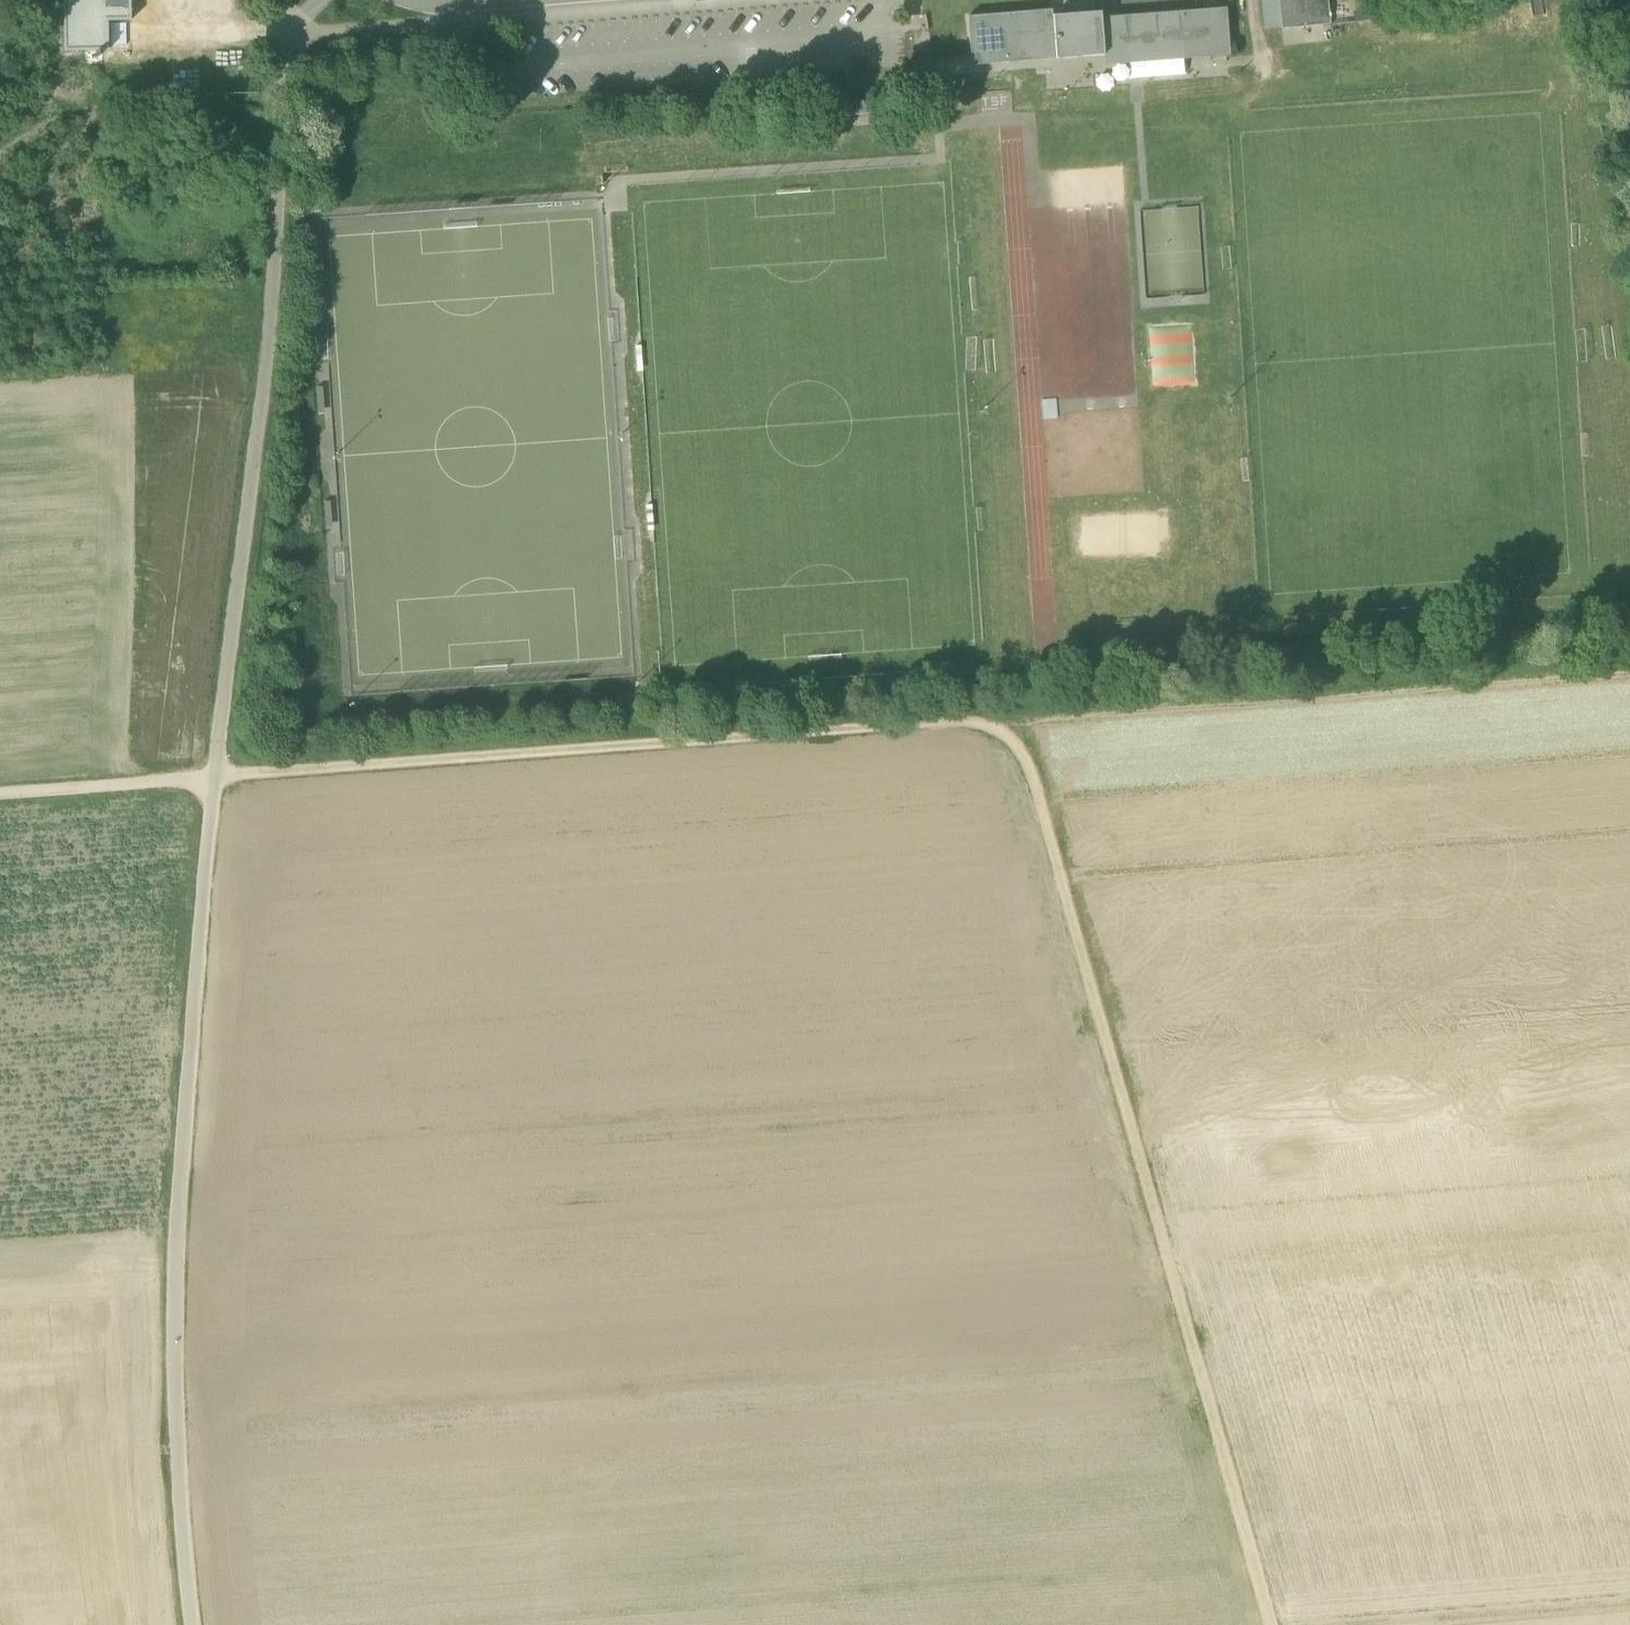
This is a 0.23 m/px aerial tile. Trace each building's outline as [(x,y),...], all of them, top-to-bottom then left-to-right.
[(64,50),(108,50),(108,22),(130,21),(130,0),(63,0),(64,50)] [(1282,29),(1330,24),(1329,15),(1328,0),(1279,0),(1282,29)] [(1226,8),(1100,17),(1100,21),(1223,12),(1226,45),(1103,54),(1103,55),(1104,65),(1230,56),(1226,8)] [(967,16),(970,57),(1003,54),(1004,60),(1022,58),(1021,53),(1055,50),(1055,49),(1053,24),(1052,25),(1051,10),(967,16)] [(1052,16),(1053,24),(1100,21),(1100,17),(1100,12),(1052,16)] [(1102,46),(1103,54),(1226,45),(1223,12),(1100,21),(1102,46)] [(1053,24),(1055,49),(1102,46),(1100,21),(1053,24)] [(1103,54),(1102,46),(1055,49),(1055,50),(1056,59),(1103,55),(1103,54)]
